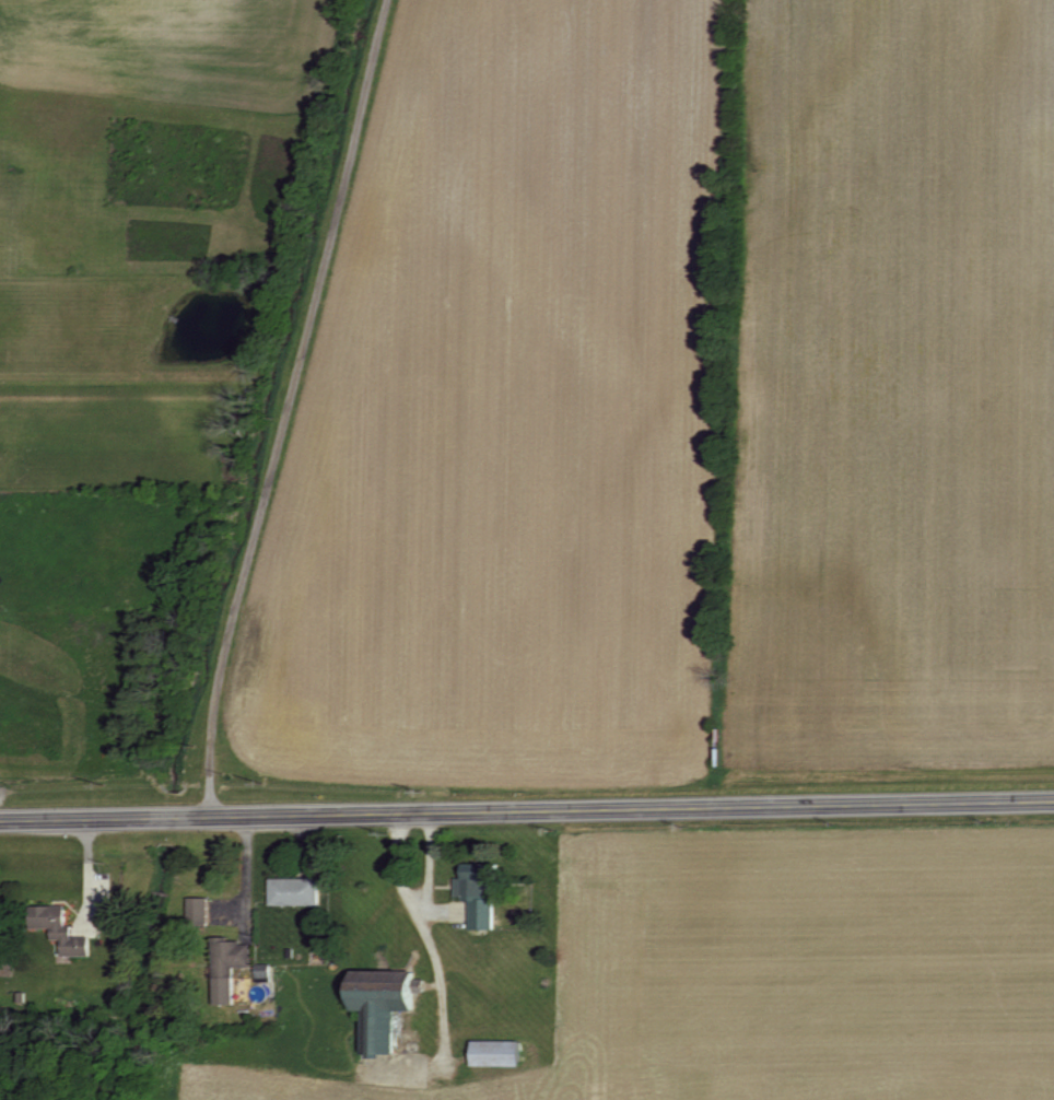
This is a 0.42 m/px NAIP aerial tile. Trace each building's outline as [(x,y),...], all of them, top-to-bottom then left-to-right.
[(498,929),(498,887),(504,887),(504,872),(497,872),(497,864),(470,864),(470,878),(460,878),(460,899),(475,899),(475,929),(498,929)] [(323,878),(273,879),(274,906),(323,905),(323,878)] [(212,898),(191,898),(191,922),(211,923),(212,898)] [(65,956),(92,956),(92,938),(77,938),(77,928),(71,928),(71,906),(39,906),(39,929),(56,929),(56,941),(65,941),(65,956)] [(255,968),(255,943),(219,943),(219,1005),(238,1005),(238,968),(255,968)] [(275,971),(260,970),(259,982),(274,983),(275,971)] [(403,1011),(428,1011),(428,991),(366,991),(366,1010),(385,1010),(385,1056),(403,1056),(403,1011)] [(526,1041),(479,1041),(478,1067),(526,1068),(526,1041)]
